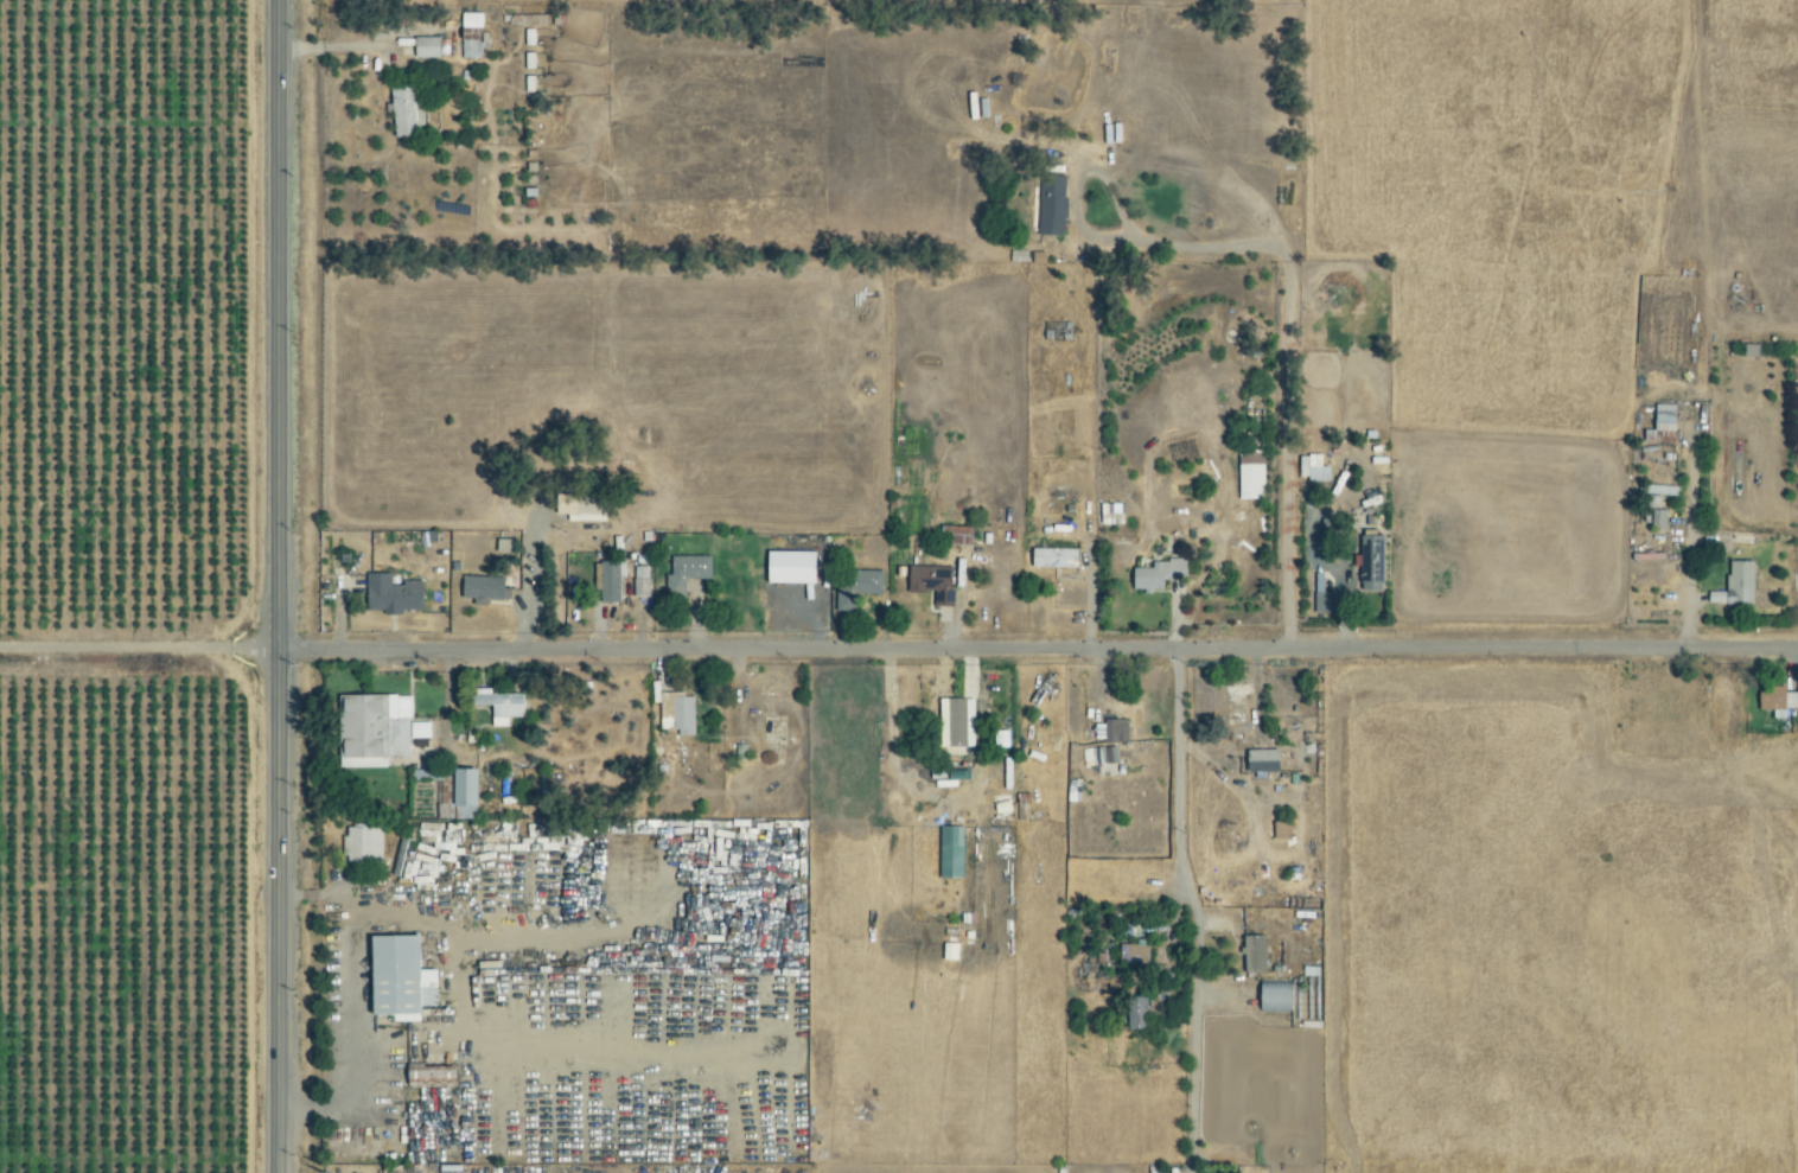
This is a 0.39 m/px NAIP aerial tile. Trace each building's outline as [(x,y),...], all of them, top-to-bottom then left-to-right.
[(449,58),(448,37),(416,38),(417,58),(449,58)] [(396,138),(419,137),(416,84),(394,85),(396,138)] [(1036,235),(1062,236),(1064,175),(1038,175),(1036,235)] [(1672,443),(1673,404),(1652,404),(1651,430),(1641,430),(1641,442),(1672,443)] [(1262,453),(1237,453),(1238,500),(1263,499),(1262,453)] [(1319,454),(1305,454),(1306,480),(1328,479),(1328,466),(1320,467),(1319,454)] [(563,515),(597,517),(598,495),(563,494),(563,515)] [(969,527),(938,526),(937,545),(968,546),(969,527)] [(1381,537),(1358,537),(1357,590),(1380,591),(1381,537)] [(1028,568),(1074,568),(1074,549),(1028,548),(1028,568)] [(810,584),(811,552),(763,551),(762,583),(810,584)] [(712,555),(673,556),(674,574),(668,574),(668,591),(687,590),(687,579),(712,578),(712,555)] [(1129,590),(1159,590),(1160,577),(1185,578),(1185,560),(1149,560),(1149,568),(1129,568),(1129,590)] [(621,561),(599,562),(600,602),(622,602),(621,561)] [(1751,561),(1726,561),(1726,592),(1706,592),(1706,604),(1751,604),(1751,561)] [(634,566),(635,597),(651,597),(650,566),(634,566)] [(905,592),(932,592),(932,606),(950,606),(951,567),(905,566),(905,592)] [(880,595),(880,572),(841,573),(842,595),(880,595)] [(394,573),(369,573),(370,610),(386,610),(386,614),(404,614),(404,609),(425,609),(425,582),(394,582),(394,573)] [(507,576),(464,576),(464,599),(515,598),(515,588),(507,588),(507,576)] [(1312,612),(1332,613),(1333,593),(1313,592),(1312,612)] [(1225,719),(1246,719),(1246,685),(1224,686),(1225,719)] [(1756,687),(1756,709),(1797,710),(1797,686),(1796,686),(1796,693),(1783,693),(1783,687),(1756,687)] [(493,693),(493,688),(479,688),(479,705),(493,705),(493,726),(510,727),(510,717),(526,717),(526,694),(493,693)] [(411,757),(411,738),(432,738),(432,722),(414,722),(414,694),(342,695),(342,758),(411,757)] [(696,736),(696,694),(661,694),(661,729),(680,729),(680,735),(696,736)] [(970,698),(936,699),(936,724),(941,723),(941,747),(971,746),(970,698)] [(1126,743),(1125,720),(1101,721),(1101,744),(1126,743)] [(1093,765),(1115,764),(1114,747),(1093,748),(1093,765)] [(1276,749),(1244,750),(1244,772),(1276,771),(1276,749)] [(457,819),(481,819),(482,768),(458,768),(457,819)] [(445,769),(411,770),(411,781),(445,780),(445,769)] [(1287,840),(1287,822),(1272,821),(1272,839),(1287,840)] [(383,826),(349,827),(350,836),(345,836),(346,862),(383,862),(383,826)] [(960,827),(936,826),(936,878),(960,878),(960,827)] [(1292,911),(1318,912),(1319,899),(1293,898),(1292,911)] [(1263,973),(1262,935),(1240,936),(1241,973),(1263,973)] [(425,936),(377,936),(377,1015),(395,1015),(395,1022),(424,1022),(424,1006),(441,1006),(441,969),(425,969),(425,936)] [(1141,945),(1118,944),(1117,966),(1140,966),(1141,945)] [(1287,1012),(1287,981),(1256,981),(1256,1012),(1287,1012)] [(1124,1029),(1143,1029),(1143,997),(1124,997),(1124,1029)] [(459,1065),(410,1065),(410,1087),(459,1088),(459,1065)]
